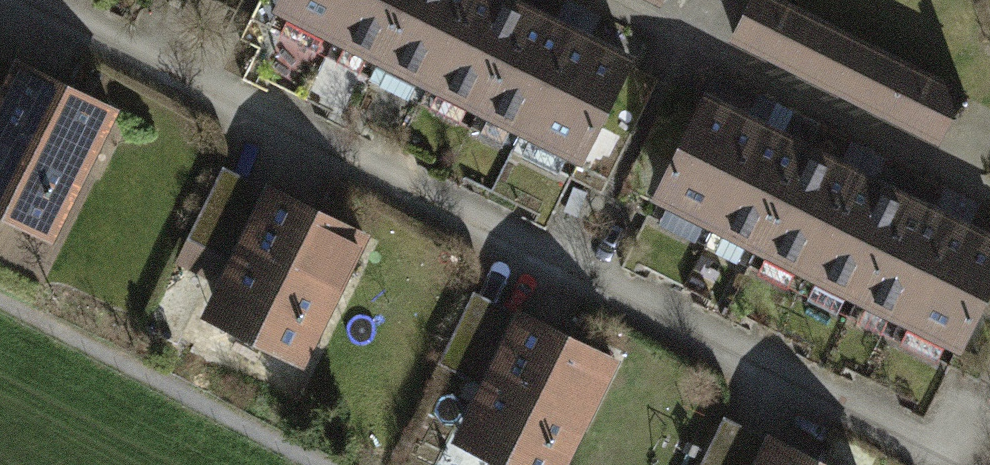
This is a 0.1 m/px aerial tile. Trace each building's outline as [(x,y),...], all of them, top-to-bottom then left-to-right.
[(339,30),(354,0),(282,0),(339,30)] [(339,30),(337,34),(379,56),(382,50),(407,0),(354,0),(339,30)] [(382,50),(432,76),(470,0),(407,0),(382,50)] [(503,0),(470,0),(432,76),(483,101),(527,12),(503,0)] [(775,0),(752,0),(734,36),(835,87),(858,42),(775,0)] [(569,34),(527,12),(483,101),(481,105),(524,127),(526,123),(569,34)] [(628,63),(569,34),(526,123),(584,151),(628,63)] [(960,93),(858,42),(835,87),(937,138),(960,93)] [(21,64),(12,81),(0,75),(0,212),(33,229),(67,163),(80,169),(111,108),(21,64)] [(763,130),(704,100),(659,189),(718,218),(763,130)] [(805,150),(763,130),(718,218),(715,223),(758,244),(760,239),(805,150)] [(855,176),(805,150),(760,239),(811,264),(855,176)] [(906,201),(855,176),(811,264),(861,290),(906,201)] [(362,233),(272,188),(263,206),(214,182),(175,259),(208,275),(219,253),(236,261),(227,279),(240,285),(222,322),(285,354),(318,288),(331,294),(362,233)] [(948,221),(906,201),(861,290),(859,294),(902,316),(904,311),(948,221)] [(948,221),(904,311),(962,340),(989,285),(989,242),(948,221)] [(523,313),(513,332),(465,308),(437,363),(486,387),(478,404),(491,410),(472,448),(507,464),(542,464),(569,412),(582,418),(612,357),(523,313)] [(773,438),(764,456),(715,432),(698,464),(827,464),(773,438)]
